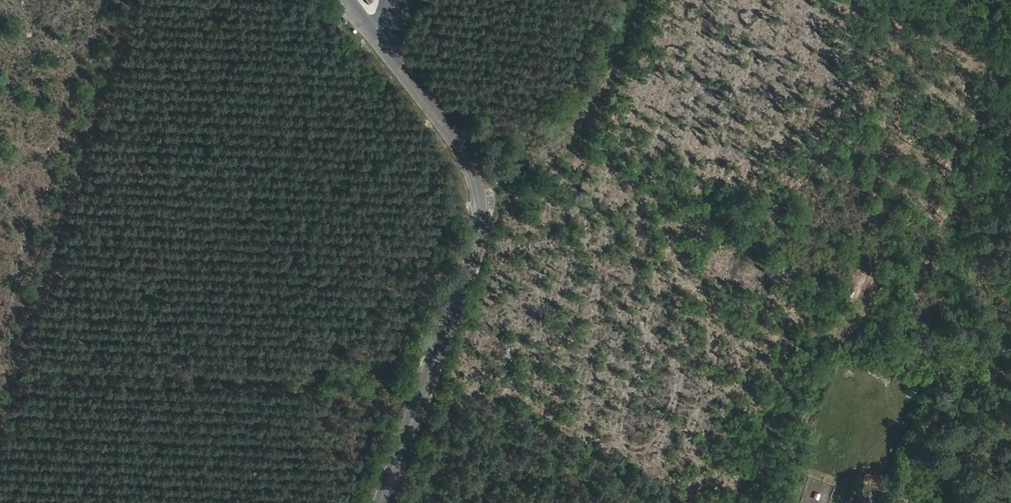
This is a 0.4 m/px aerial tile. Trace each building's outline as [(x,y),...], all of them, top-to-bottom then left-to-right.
[(863,472),(861,480),(869,482),(871,474),(863,472)]
